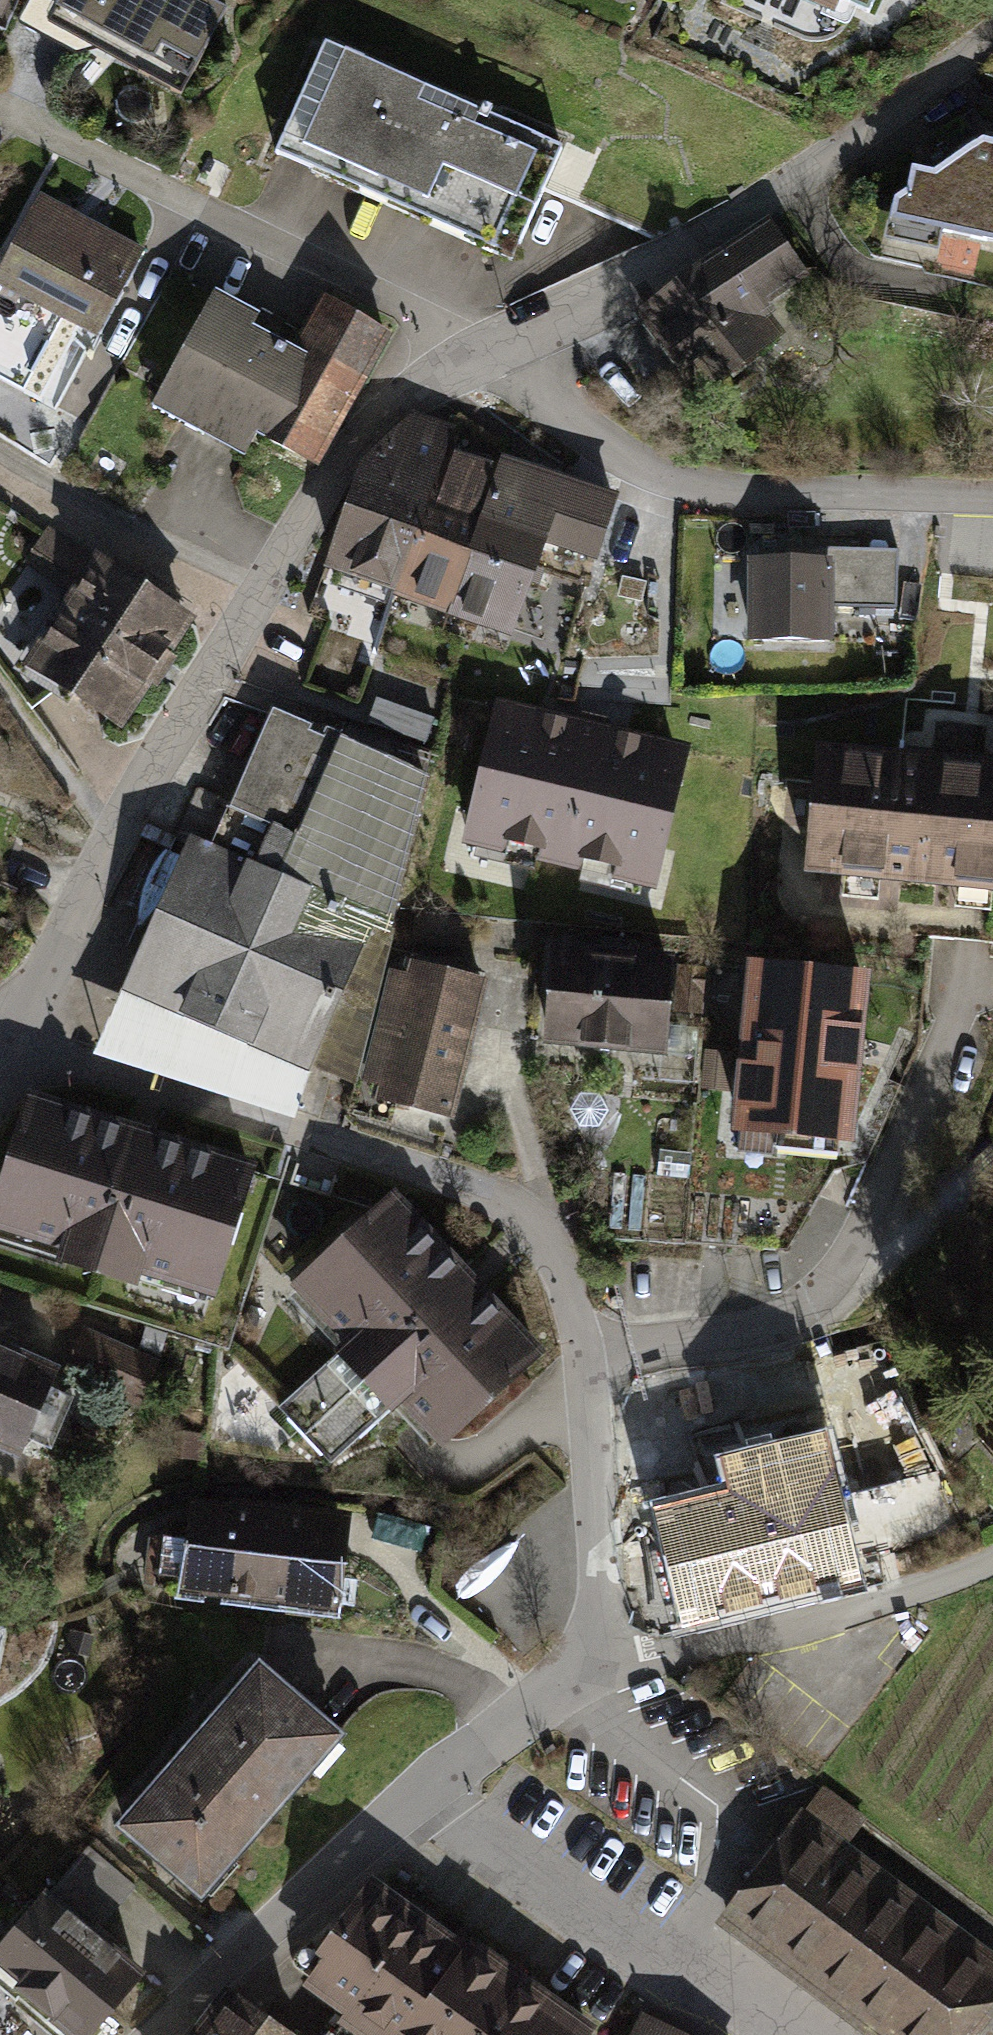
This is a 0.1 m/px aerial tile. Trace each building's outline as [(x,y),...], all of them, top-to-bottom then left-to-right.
[(196,0),(67,0),(54,25),(187,97),(230,18),(196,0)] [(726,6),(813,44),(838,39),(855,28),(864,12),(875,17),(882,0),(728,0),(726,6)] [(564,154),(328,46),(278,164),(519,272),(564,154)] [(881,218),(992,242),(992,131),(983,128),(932,164),(905,157),(902,179),(887,188),(881,218)] [(0,132),(0,159),(11,138),(0,132)] [(148,251),(46,201),(6,282),(108,332),(148,251)] [(768,212),(630,305),(697,385),(784,325),(762,299),(810,270),(768,212)] [(301,349),(216,301),(150,418),(250,474),(267,445),(319,475),(396,339),(328,301),(301,349)] [(410,408),(355,452),(314,558),(512,633),(543,541),(595,558),(618,490),(492,449),(489,457),(447,444),(454,425),(410,408)] [(199,628),(47,534),(25,569),(74,599),(24,679),(127,743),(199,628)] [(891,551),(748,550),(747,637),(834,638),(834,600),(891,601),(891,551)] [(692,740),(498,694),(463,840),(657,886),(692,740)] [(427,775),(273,709),(222,804),(265,824),(249,859),(185,831),(87,1045),(292,1111),(307,1067),(352,1082),(427,775)] [(809,738),(798,867),(992,885),(992,753),(809,738)] [(668,956),(545,941),(536,1027),(658,1046),(668,956)] [(485,972),(400,952),(397,967),(387,965),(360,1076),(368,1079),(366,1094),(449,1116),(485,972)] [(865,966),(744,953),(726,1118),(847,1131),(865,966)] [(26,1087),(0,1166),(0,1225),(55,1242),(51,1257),(135,1280),(140,1265),(212,1287),(251,1158),(26,1087)] [(541,1347),(391,1182),(284,1281),(341,1343),(282,1401),(326,1455),(393,1398),(431,1439),(541,1347)] [(155,1364),(84,1333),(68,1369),(101,1384),(103,1378),(141,1395),(155,1364)] [(0,1342),(0,1444),(13,1450),(53,1365),(0,1342)] [(656,1468),(682,1604),(869,1568),(844,1436),(787,1447),(786,1443),(656,1468)] [(340,1513),(185,1500),(176,1598),(332,1612),(340,1513)] [(329,1724),(249,1657),(109,1816),(189,1885),(329,1724)] [(796,1812),(723,1913),(892,2034),(969,2034),(992,2002),(992,1954),(796,1812)] [(86,1845),(0,1948),(0,1988),(15,2000),(24,1989),(78,2034),(86,2034),(137,1973),(90,1934),(133,1884),(86,1845)] [(331,2034),(585,2034),(588,2030),(472,1946),(460,1962),(366,1893),(335,1935),(343,1940),(314,1980),(351,2007),(332,2033),(329,2031),(327,2033),(331,2034)] [(229,1989),(199,2030),(206,2034),(292,2034),(229,1989)] [(644,2017),(636,2034),(682,2034),(644,2017)]
